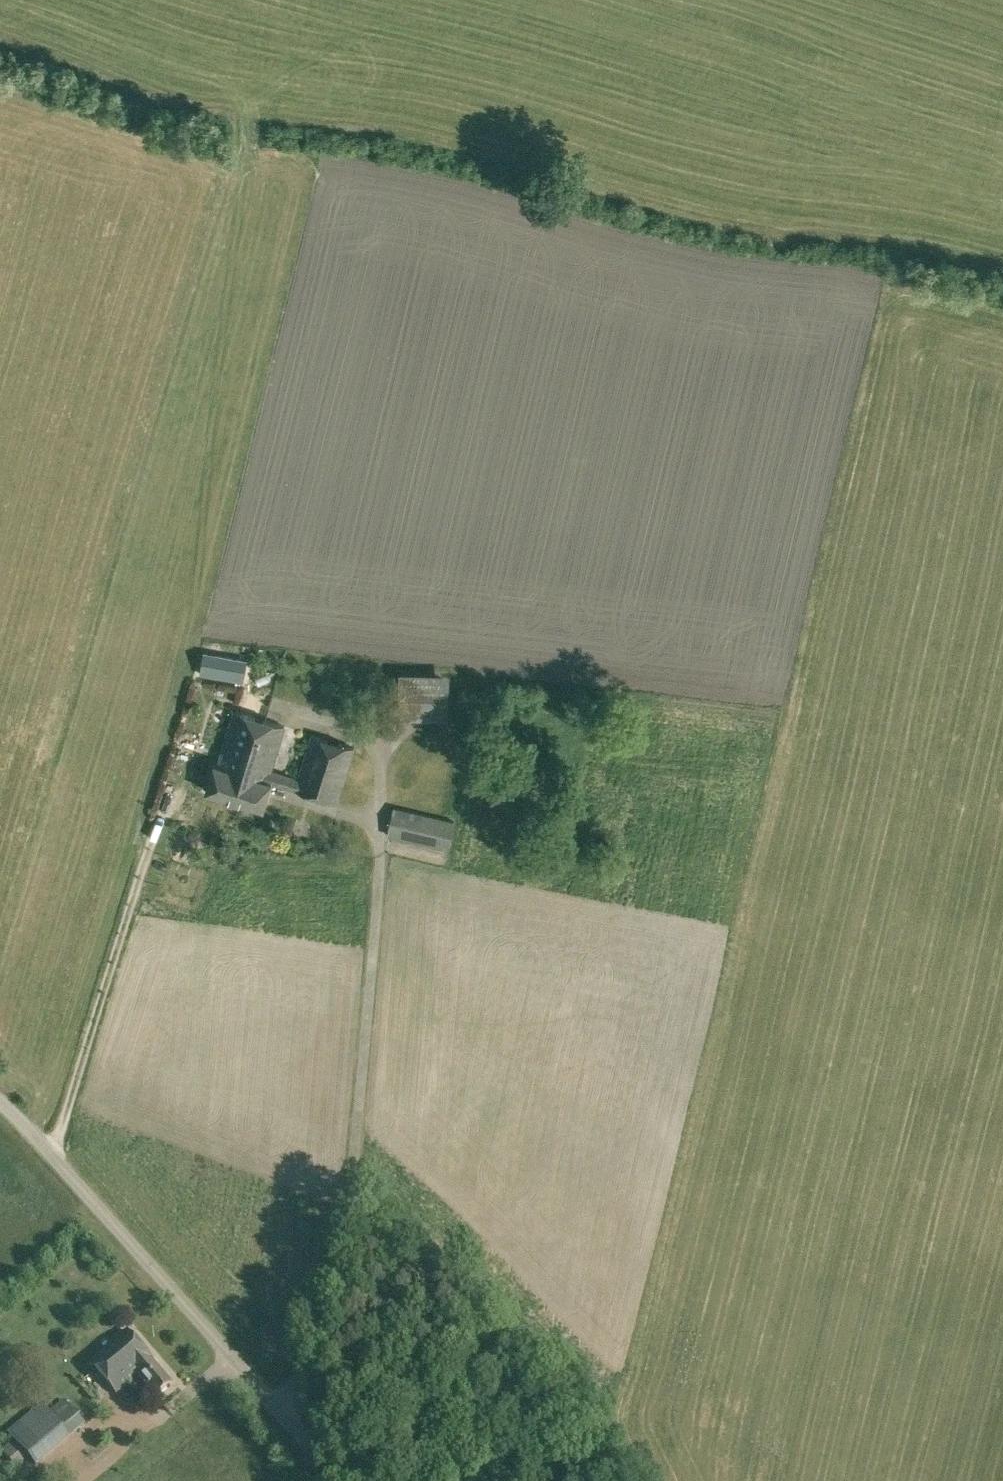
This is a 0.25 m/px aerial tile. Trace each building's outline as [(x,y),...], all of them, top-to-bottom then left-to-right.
[(397,716),(448,717),(449,672),(398,671),(397,716)] [(205,790),(263,808),(271,782),(338,801),(355,747),(311,733),(297,778),(270,770),(284,726),(235,711),(218,763),(214,762),(205,790)] [(388,835),(447,849),(454,821),(395,807),(388,835)] [(137,1373),(157,1397),(172,1384),(127,1330),(113,1342),(116,1346),(108,1352),(106,1350),(91,1362),(117,1394),(132,1381),(130,1379),(137,1373)] [(0,1451),(15,1468),(28,1458),(37,1468),(71,1437),(70,1436),(85,1424),(65,1399),(49,1412),(42,1403),(7,1434),(13,1440),(0,1451)]
